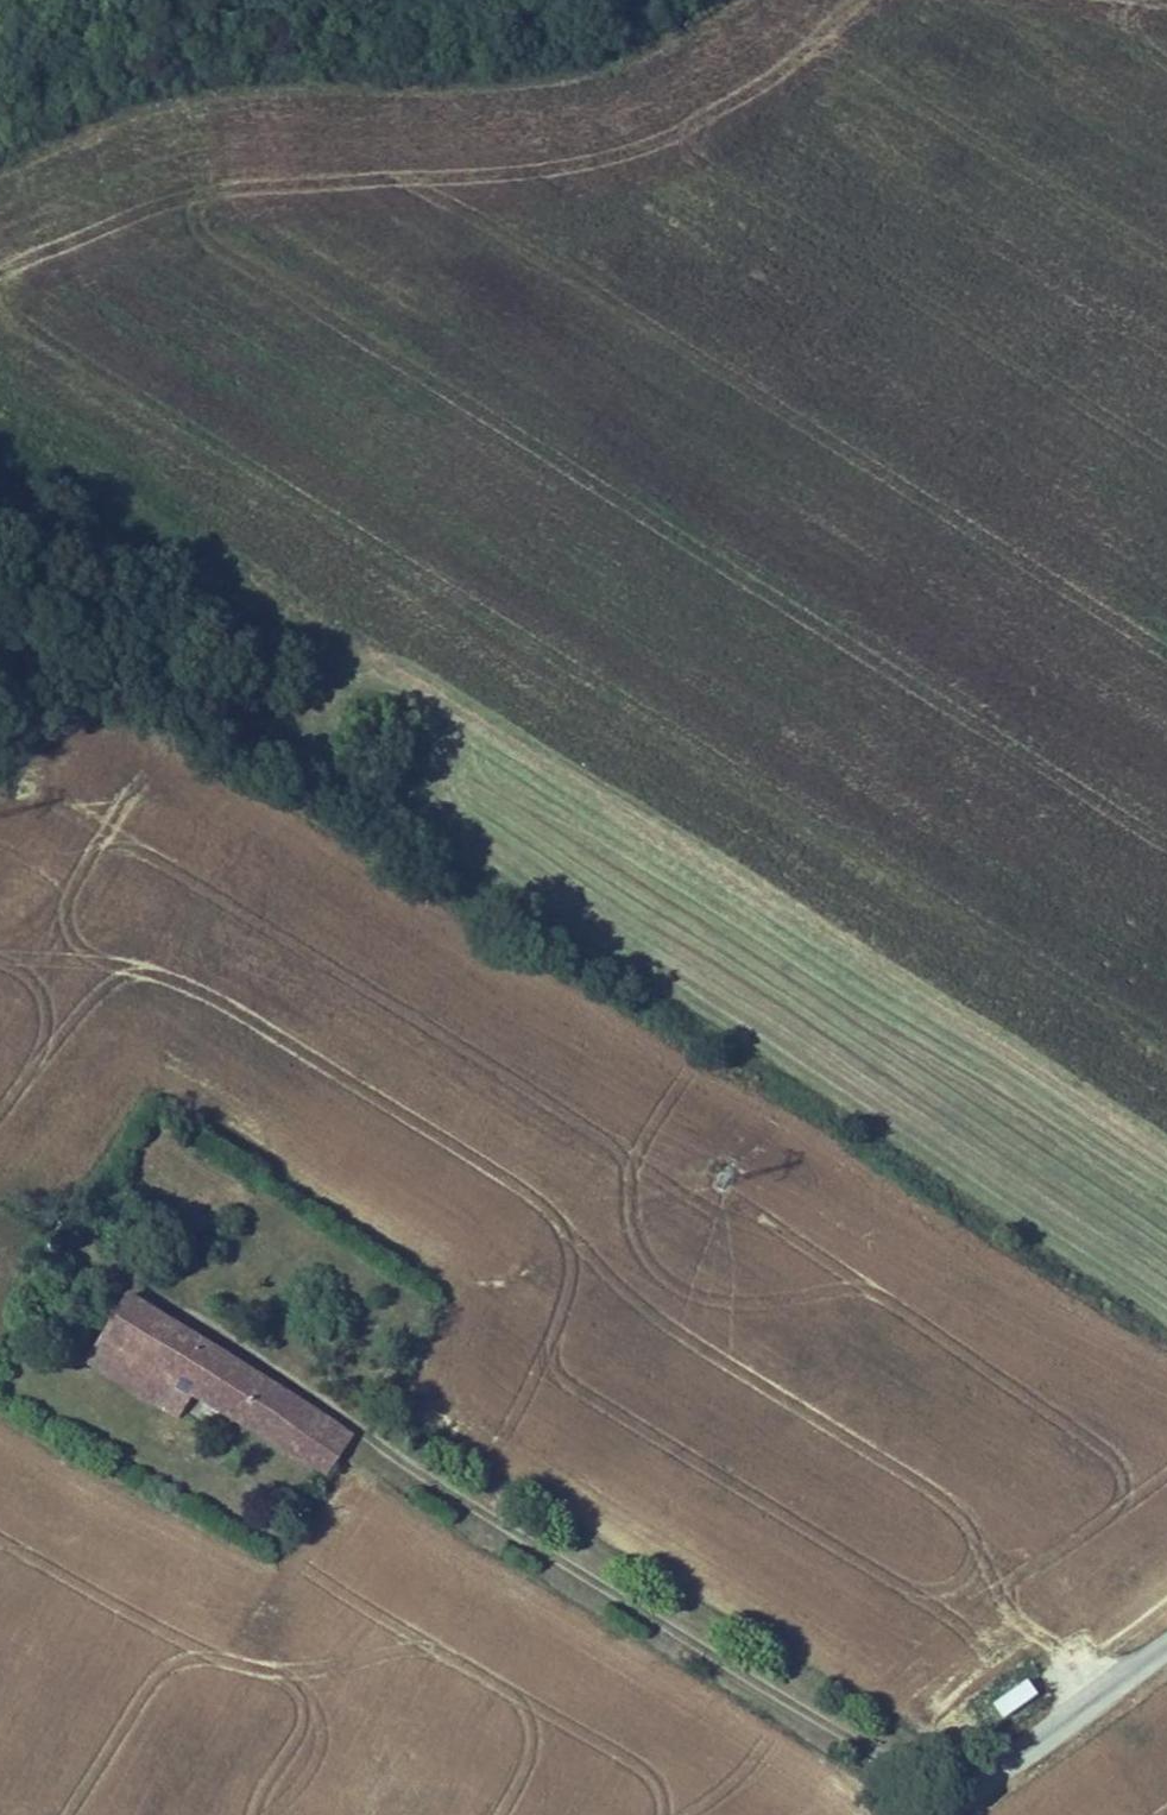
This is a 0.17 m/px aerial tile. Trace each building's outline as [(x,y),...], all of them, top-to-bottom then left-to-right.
[(277,1448),(303,1406),(130,1298),(87,1366),(180,1424),(196,1398),(277,1448)] [(356,1438),(303,1406),(277,1448),(330,1480),(356,1438)]
